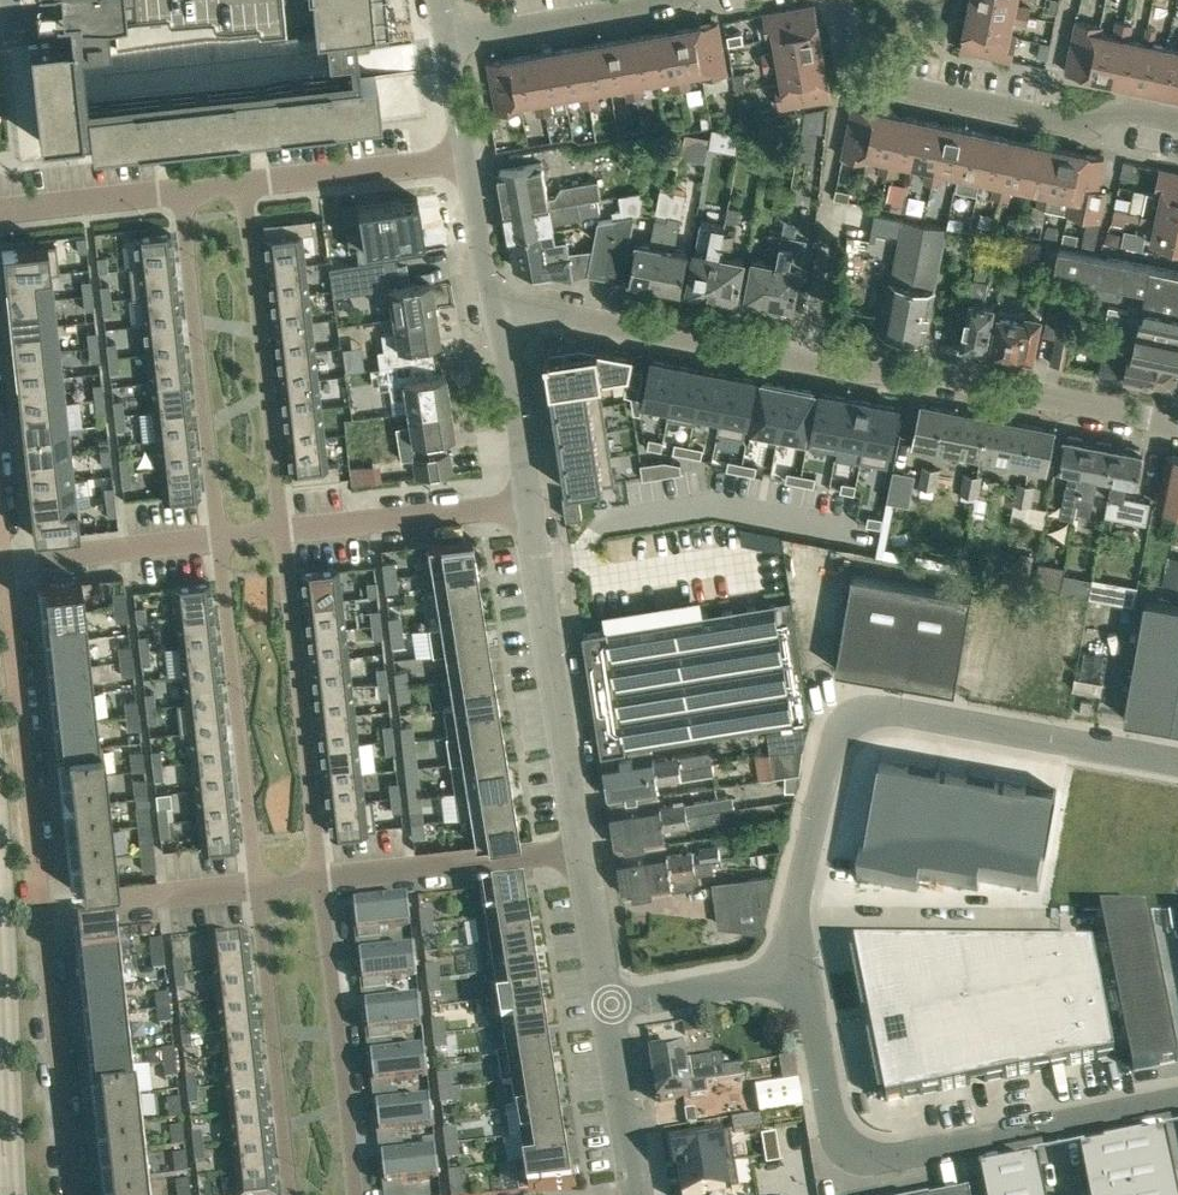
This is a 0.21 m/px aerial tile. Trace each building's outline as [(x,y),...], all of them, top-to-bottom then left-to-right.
[(284,32),(285,32),(282,0),(53,0),(54,13),(68,12),(106,9),(122,8),(123,19),(167,15),(168,22),(212,19),(213,26),(257,22),(258,29),(283,27),(284,32)] [(385,23),(383,0),(311,0),(313,29),(324,28),(354,26),(385,23)] [(970,3),(1030,15),(1032,6),(1017,3),(1017,0),(971,0),(970,3)] [(1028,25),(1030,15),(970,3),(965,25),(1010,34),(1010,33),(1013,22),(1028,25)] [(767,37),(819,27),(815,4),(763,13),(767,37)] [(354,26),(324,28),(327,53),(348,51),(349,67),(86,96),(80,43),(109,40),(106,9),(68,12),(69,21),(70,35),(28,39),(30,51),(39,138),(82,133),(81,116),(88,116),(91,147),(380,115),(376,74),(376,72),(359,74),(354,26)] [(1066,71),(1090,76),(1099,31),(1101,32),(1102,25),(1077,19),(1066,71)] [(1112,34),(1101,32),(1099,31),(1090,76),(1112,81),(1125,21),(1115,19),(1112,34)] [(718,21),(696,25),(704,77),(727,73),(718,21)] [(1133,23),(1125,21),(1112,81),(1135,85),(1144,41),(1130,38),(1133,23)] [(696,25),(673,29),(683,89),(692,88),(689,72),(701,70),(702,77),(704,77),(696,25)] [(1010,34),(965,25),(960,49),(1012,60),(1017,34),(1010,33),(1010,34)] [(1147,26),(1144,41),(1135,85),(1158,90),(1167,46),(1154,43),(1157,28),(1147,26)] [(823,51),(819,27),(767,37),(768,38),(775,37),(777,49),(762,52),(764,61),(823,51)] [(673,29),(650,33),(657,78),(669,76),(672,91),(683,89),(673,29)] [(745,32),(726,35),(728,45),(747,41),(745,32)] [(657,78),(650,33),(627,37),(637,97),(646,96),(643,80),(657,78)] [(627,37),(604,41),(611,86),(625,84),(627,99),(637,97),(627,37)] [(604,41),(581,45),(591,105),(600,103),(597,88),(611,86),(604,41)] [(1051,43),(1041,41),(1037,56),(1047,58),(1051,43)] [(591,105),(581,45),(558,49),(566,94),(578,92),(581,106),(591,105)] [(1167,46),(1158,90),(1177,94),(1177,48),(1167,46)] [(558,49),(535,53),(545,113),(555,111),(552,96),(566,94),(558,49)] [(827,74),(823,51),(764,61),(765,71),(780,68),(782,80),(775,81),(776,83),(827,74)] [(536,114),(545,113),(535,53),(512,57),(521,109),(523,108),(522,101),(534,99),(536,114)] [(498,113),(521,109),(512,57),(489,61),(498,113)] [(733,75),(735,88),(747,86),(744,73),(733,75)] [(831,97),(827,74),(776,83),(780,106),(831,97)] [(843,156),(865,160),(876,109),(853,104),(843,156)] [(807,109),(803,132),(824,136),(826,106),(807,109)] [(899,114),(876,109),(865,160),(868,161),(869,154),(881,156),(878,171),(887,173),(899,114)] [(922,118),(899,114),(887,173),(896,175),(899,160),(913,163),(922,118)] [(922,118),(913,163),(926,166),(923,180),(932,182),(945,123),(922,118)] [(746,123),(748,137),(763,136),(762,121),(746,123)] [(968,128),(945,123),(932,182),(941,184),(944,169),(958,173),(968,128)] [(713,127),(710,147),(721,149),(725,129),(713,127)] [(958,173),(971,175),(968,190),(978,192),(981,178),(990,133),(968,128),(958,173)] [(1001,197),(1013,137),(990,133),(981,178),(996,181),(993,195),(1001,197)] [(1036,142),(1013,137),(1001,197),(1009,199),(1012,184),(1027,187),(1036,142)] [(1036,142),(1027,187),(1040,190),(1037,204),(1033,203),(1029,223),(1043,225),(1059,147),(1036,142)] [(1082,152),(1059,147),(1043,225),(1047,226),(1049,227),(1052,227),(1059,193),(1071,196),(1067,213),(1069,213),(1082,152)] [(1105,157),(1082,152),(1069,213),(1100,220),(1107,189),(1098,188),(1105,157)] [(1134,163),(1125,161),(1122,176),(1131,178),(1134,163)] [(542,162),(510,168),(498,170),(502,193),(546,185),(542,162)] [(1161,195),(1162,193),(1177,197),(1177,172),(1159,168),(1154,192),(1154,193),(1161,195)] [(548,197),(546,185),(502,193),(509,235),(553,228),(553,224),(601,216),(598,198),(601,197),(598,180),(562,186),(556,195),(548,197)] [(725,231),(727,222),(729,207),(733,189),(722,187),(709,252),(696,250),(689,289),(713,294),(725,231)] [(836,188),(834,197),(849,201),(851,191),(836,188)] [(658,213),(670,216),(674,192),(662,189),(658,213)] [(590,274),(609,278),(611,269),(607,267),(617,218),(635,215),(640,214),(645,190),(619,195),(621,209),(612,211),(614,218),(600,220),(593,253),(590,274)] [(1162,193),(1161,195),(1154,193),(1154,192),(1147,191),(1143,213),(1177,220),(1177,197),(1162,193)] [(686,194),(674,192),(670,216),(682,218),(686,194)] [(1118,195),(1116,207),(1130,210),(1132,201),(1133,198),(1118,195)] [(363,245),(356,246),(358,262),(417,253),(415,238),(420,238),(424,237),(422,226),(418,197),(358,206),(357,206),(363,245)] [(739,209),(729,207),(727,222),(737,224),(739,209)] [(1116,207),(1113,221),(1125,223),(1126,219),(1155,225),(1152,239),(1177,245),(1177,220),(1143,213),(1130,210),(1116,207)] [(611,269),(609,278),(623,280),(635,215),(617,218),(607,267),(611,269)] [(1017,232),(1020,217),(1009,215),(1006,230),(1017,232)] [(647,282),(656,283),(669,219),(657,216),(652,244),(638,241),(631,278),(637,280),(639,283),(645,285),(647,282)] [(312,218),(299,220),(300,233),(301,233),(301,234),(312,233),(311,219),(312,219),(312,218)] [(669,219),(656,283),(683,289),(690,251),(676,248),(681,221),(669,219)] [(903,335),(927,223),(924,223),(905,219),(902,235),(892,282),(891,281),(881,330),(903,335)] [(288,235),(300,233),(299,220),(287,221),(288,235)] [(275,222),(276,236),(288,235),(287,221),(275,222)] [(263,224),(264,237),(276,236),(275,222),(263,224)] [(948,227),(927,223),(903,335),(926,339),(936,290),(948,227)] [(1047,226),(1045,238),(1057,240),(1059,228),(1057,228),(1052,227),(1049,227),(1047,226)] [(723,296),(724,300),(731,301),(734,298),(738,299),(746,260),(731,257),(736,228),(730,227),(729,232),(725,231),(713,294),(723,296)] [(515,267),(530,270),(574,278),(590,274),(593,253),(571,257),(567,237),(555,239),(553,228),(509,235),(515,267)] [(1097,232),(1086,230),(1084,245),(1095,247),(1097,232)] [(1079,234),(1064,231),(1063,241),(1077,243),(1079,234)] [(746,297),(770,301),(783,234),(771,232),(766,260),(754,258),(746,297)] [(134,237),(137,265),(137,267),(173,262),(170,233),(134,237)] [(264,237),(267,267),(304,263),(301,234),(301,233),(300,233),(288,235),(276,236),(264,237)] [(793,306),(804,249),(793,247),(795,237),(783,234),(770,301),(793,306)] [(1012,239),(983,234),(981,244),(1010,250),(1012,239)] [(86,236),(85,236),(76,237),(78,251),(87,250),(86,236)] [(1,250),(4,277),(50,272),(50,273),(59,272),(56,244),(1,250)] [(1043,269),(1055,271),(1060,248),(1047,246),(1043,269)] [(1131,301),(1131,300),(1144,303),(1144,306),(1177,313),(1177,272),(1060,248),(1055,271),(1099,280),(1096,294),(1131,301)] [(106,255),(97,256),(96,256),(98,271),(107,270),(106,255)] [(177,291),(173,262),(137,267),(137,265),(128,266),(131,297),(140,296),(140,295),(177,291)] [(267,267),(271,296),(307,292),(304,263),(267,267)] [(971,345),(973,348),(981,350),(984,348),(986,348),(996,303),(984,301),(991,268),(977,264),(960,343),(971,345)] [(391,316),(435,310),(430,279),(399,284),(397,267),(356,274),(358,292),(374,289),(376,305),(389,303),(391,316)] [(4,277),(7,302),(53,297),(50,273),(50,272),(4,277)] [(82,295),(92,294),(90,279),(81,280),(82,295)] [(1000,306),(991,351),(1022,357),(1022,354),(1034,356),(1048,286),(1033,283),(1027,312),(1000,306)] [(101,299),(111,298),(109,284),(100,285),(99,285),(101,299)] [(180,320),(177,291),(140,295),(140,296),(143,324),(180,320)] [(271,296),(274,324),(310,320),(307,292),(271,296)] [(92,294),(82,295),(84,309),(93,308),(92,294)] [(7,302),(10,328),(56,323),(53,297),(7,302)] [(103,314),(112,313),(111,298),(101,299),(103,314)] [(1131,301),(1129,310),(1111,306),(1108,320),(1113,322),(1139,326),(1139,328),(1177,337),(1177,313),(1144,306),(1144,303),(1131,300),(1131,301)] [(1043,333),(1056,335),(1061,312),(1048,309),(1043,333)] [(409,345),(431,342),(440,341),(435,310),(391,316),(393,331),(380,333),(383,349),(377,350),(379,366),(411,361),(409,345)] [(143,324),(146,352),(183,348),(180,320),(143,324)] [(313,349),(310,320),(274,324),(277,353),(313,349)] [(1139,328),(1139,326),(1113,322),(1111,333),(1137,338),(1135,351),(1177,361),(1177,337),(1139,328)] [(10,328),(13,354),(59,349),(56,323),(10,328)] [(88,346),(98,345),(96,331),(86,332),(88,346)] [(1051,363),(1066,366),(1071,338),(1056,335),(1051,363)] [(107,357),(117,356),(115,342),(106,343),(107,357)] [(98,345),(88,346),(90,361),(99,360),(99,359),(98,345)] [(590,345),(572,348),(578,381),(600,378),(600,379),(603,378),(598,346),(590,345)] [(634,353),(598,346),(603,378),(629,374),(627,382),(641,385),(644,369),(631,366),(634,353)] [(186,377),(183,348),(146,352),(149,381),(186,377)] [(572,348),(546,352),(551,385),(578,381),(572,348)] [(13,354),(16,380),(61,375),(59,349),(13,354)] [(277,353),(280,382),(317,378),(313,349),(277,353)] [(1177,379),(1177,361),(1135,351),(1131,351),(1128,364),(1102,359),(1100,372),(1170,386),(1177,380),(1177,379)] [(109,371),(119,370),(117,356),(107,357),(109,371)] [(644,397),(642,407),(643,407),(669,412),(678,364),(652,359),(644,397)] [(411,361),(379,366),(369,368),(372,384),(378,388),(389,387),(391,398),(403,396),(406,411),(450,404),(445,373),(414,378),(411,361)] [(678,364),(669,412),(695,417),(704,369),(678,364)] [(704,369),(695,417),(720,422),(729,374),(704,369)] [(729,374),(720,422),(747,427),(756,379),(729,374)] [(19,406),(64,401),(61,375),(16,380),(19,406)] [(149,381),(153,410),(189,406),(186,377),(149,381)] [(317,378),(280,382),(283,411),(320,407),(317,378)] [(578,381),(551,385),(555,411),(604,403),(600,379),(600,378),(578,381)] [(762,381),(752,428),(779,434),(788,386),(762,381)] [(92,384),(94,398),(103,397),(102,382),(101,383),(92,384)] [(627,382),(625,394),(632,395),(639,396),(641,385),(627,382)] [(788,386),(779,434),(806,439),(815,391),(788,386)] [(820,392),(811,440),(838,445),(847,397),(820,392)] [(639,396),(632,395),(635,412),(642,413),(643,407),(642,407),(644,397),(639,396)] [(105,411),(103,397),(94,398),(95,412),(104,411),(105,411)] [(847,397),(838,445),(863,450),(873,402),(847,397)] [(114,414),(123,413),(122,399),(112,400),(114,414)] [(19,406),(21,432),(67,427),(64,401),(19,406)] [(873,402),(863,450),(890,455),(899,407),(873,402)] [(604,403),(555,411),(559,436),(608,429),(604,403)] [(450,404),(406,411),(408,425),(395,426),(397,443),(400,459),(413,457),(416,476),(451,470),(448,450),(446,450),(437,452),(435,437),(443,436),(454,434),(450,404)] [(913,449),(935,453),(944,408),(921,404),(913,449)] [(192,435),(189,406),(153,410),(156,439),(192,435)] [(283,411),(286,439),(323,435),(320,407),(283,411)] [(966,413),(944,408),(935,453),(958,457),(966,413)] [(115,428),(116,428),(125,427),(123,413),(114,414),(115,428)] [(958,457),(980,461),(988,417),(966,413),(958,457)] [(1002,465),(1010,421),(988,417),(980,461),(1002,465)] [(1002,465),(1024,470),(1032,425),(1010,421),(1002,465)] [(1032,425),(1024,470),(1046,474),(1055,429),(1032,425)] [(21,432),(24,457),(70,452),(67,427),(21,432)] [(608,429),(559,436),(563,462),(612,455),(608,429)] [(100,449),(109,448),(108,434),(107,434),(98,435),(100,449)] [(1075,519),(1078,503),(1090,441),(1083,440),(1084,437),(1069,434),(1069,436),(1067,436),(1058,479),(1067,481),(1063,500),(1067,501),(1064,517),(1075,519)] [(159,467),(195,463),(192,435),(156,439),(159,467)] [(290,469),(302,468),(314,467),(326,465),(326,464),(323,435),(286,439),(290,469)] [(650,437),(648,446),(662,449),(664,439),(650,437)] [(664,439),(662,449),(676,452),(678,442),(664,439)] [(1098,443),(1090,441),(1078,503),(1077,511),(1090,514),(1092,506),(1095,489),(1105,491),(1109,474),(1114,475),(1120,447),(1112,445),(1113,443),(1098,440),(1098,443)] [(1127,448),(1120,447),(1114,475),(1107,509),(1106,515),(1146,523),(1151,500),(1125,495),(1128,478),(1138,479),(1143,451),(1140,451),(1141,448),(1128,445),(1127,448)] [(701,447),(699,456),(713,459),(715,449),(701,447)] [(109,448),(100,449),(101,464),(110,463),(111,463),(109,448)] [(715,449),(713,459),(727,461),(729,452),(715,449)] [(24,457),(27,483),(73,478),(70,452),(24,457)] [(1174,537),(1177,515),(1177,455),(1168,453),(1158,502),(1168,505),(1163,530),(1170,532),(1169,536),(1174,537)] [(612,455),(563,462),(568,489),(583,487),(604,483),(616,481),(612,455)] [(119,457),(120,471),(130,470),(128,456),(119,457)] [(665,458),(659,459),(661,474),(670,473),(668,459),(665,458)] [(760,458),(758,467),(772,470),(774,461),(760,458)] [(659,459),(650,461),(652,475),(661,474),(659,459)] [(681,461),(668,459),(670,473),(682,471),(681,461)] [(650,461),(641,462),(643,477),(652,475),(650,461)] [(774,461),(772,470),(786,473),(788,464),(774,461)] [(199,493),(195,463),(159,467),(162,497),(199,493)] [(337,463),(326,464),(326,465),(327,479),(340,477),(340,476),(339,476),(337,463)] [(327,479),(326,465),(314,467),(315,480),(327,479)] [(919,485),(928,487),(932,468),(923,466),(919,485)] [(315,480),(314,467),(302,468),(303,481),(315,480)] [(303,481),(302,468),(290,469),(291,483),(303,481)] [(940,469),(932,468),(928,487),(936,489),(940,469)] [(818,469),(817,479),(831,482),(833,472),(818,469)] [(915,473),(893,469),(887,500),(909,504),(915,473)] [(130,470),(120,471),(122,486),(131,485),(130,470)] [(833,472),(831,482),(845,484),(847,475),(833,472)] [(961,493),(970,494),(973,475),(964,474),(961,493)] [(973,475),(970,494),(978,496),(981,477),(973,475)] [(27,483),(30,509),(76,504),(73,478),(27,483)] [(604,483),(583,487),(584,493),(605,490),(604,483)] [(1013,503),(1022,504),(1026,484),(1017,483),(1013,503)] [(1035,486),(1026,484),(1022,504),(1031,506),(1035,486)] [(105,501),(115,500),(113,486),(104,487),(105,501)] [(566,519),(567,519),(582,516),(579,496),(563,493),(566,519)] [(115,500),(105,501),(107,515),(116,514),(115,500)] [(76,504),(30,509),(33,536),(79,531),(76,504)] [(870,512),(868,522),(882,524),(884,515),(870,512)] [(431,571),(475,566),(471,538),(427,543),(431,571)] [(1020,552),(1017,567),(1014,582),(1028,584),(1033,555),(1020,552)] [(384,577),(395,575),(394,561),(382,562),(384,577)] [(1065,568),(1038,564),(1034,585),(1061,590),(1065,568)] [(1001,579),(1014,582),(1017,567),(1004,565),(1001,579)] [(475,566),(431,571),(435,598),(480,594),(475,566)] [(301,572),(304,602),(341,598),(338,568),(301,572)] [(836,668),(955,689),(972,594),(853,573),(836,668)] [(385,591),(386,591),(397,590),(395,575),(384,577),(385,591)] [(375,580),(366,581),(368,595),(377,594),(375,580)] [(81,581),(37,586),(40,614),(84,609),(81,581)] [(172,587),(175,617),(212,613),(209,583),(172,587)] [(126,604),(124,590),(112,591),(114,606),(126,604)] [(480,594),(435,598),(440,626),(484,621),(480,594)] [(1144,597),(1123,717),(1172,726),(1177,692),(1177,603),(1144,597)] [(304,602),(308,631),(344,627),(341,598),(304,602)] [(791,599),(584,632),(602,751),(772,725),(793,722),(810,720),(791,599)] [(126,604),(114,606),(116,620),(127,619),(126,604)] [(144,605),(135,606),(134,606),(136,621),(146,620),(144,605)] [(43,641),(87,636),(84,609),(40,614),(43,641)] [(371,624),(380,623),(379,609),(369,610),(371,624)] [(175,617),(179,645),(215,641),(212,613),(175,617)] [(400,616),(389,617),(388,617),(390,631),(401,630),(400,616)] [(444,653),(488,648),(484,621),(440,626),(428,627),(432,654),(444,653)] [(380,623),(371,624),(372,638),(382,637),(380,623)] [(344,627),(308,631),(311,660),(347,656),(344,627)] [(391,645),(392,645),(403,644),(401,630),(390,631),(391,645)] [(147,634),(138,635),(139,649),(149,648),(147,634)] [(46,669),(90,664),(87,636),(43,641),(46,669)] [(182,674),(218,670),(215,641),(179,645),(182,674)] [(132,659),(130,644),(118,646),(120,660),(132,659)] [(150,663),(149,648),(139,649),(141,664),(150,663)] [(492,675),(488,648),(444,653),(448,680),(492,675)] [(314,688),(350,684),(347,656),(311,660),(314,688)] [(132,659),(120,660),(121,675),(133,673),(132,659)] [(93,691),(90,664),(46,669),(49,696),(93,691)] [(375,667),(377,681),(387,680),(385,666),(375,667)] [(185,702),(222,698),(218,670),(182,674),(185,701),(185,702)] [(394,671),(396,686),(407,684),(406,670),(394,671)] [(443,708),(497,702),(492,675),(448,680),(452,706),(443,707),(443,708)] [(1073,688),(1101,693),(1103,682),(1075,677),(1073,688)] [(387,680),(377,681),(378,696),(388,695),(387,680)] [(314,688),(317,717),(354,713),(350,684),(314,688)] [(397,700),(398,700),(409,699),(407,684),(396,686),(397,700)] [(93,691),(49,696),(52,723),(96,718),(93,691)] [(145,707),(155,706),(153,691),(144,692),(145,707)] [(180,733),(188,732),(188,731),(225,727),(222,698),(185,702),(185,701),(176,702),(180,733)] [(138,713),(136,699),(124,700),(126,715),(138,713)] [(447,735),(501,729),(497,702),(443,708),(447,735)] [(157,720),(155,706),(145,707),(147,721),(148,721),(157,720)] [(138,713),(126,715),(128,729),(139,728),(138,713)] [(354,713),(317,717),(320,746),(357,742),(354,713)] [(103,746),(102,744),(99,744),(96,718),(52,723),(55,751),(103,746)] [(793,722),(772,725),(776,751),(776,754),(802,750),(802,749),(810,720),(793,722)] [(383,739),(393,738),(391,723),(382,724),(383,739)] [(412,724),(401,726),(400,726),(402,740),(414,739),(412,724)] [(188,732),(191,760),(228,756),(225,727),(188,731),(188,732)] [(461,761),(505,756),(501,729),(447,735),(445,735),(449,763),(461,761)] [(393,738),(383,739),(385,753),(394,752),(393,738)] [(403,754),(404,754),(415,753),(414,739),(402,740),(403,754)] [(320,746),(323,774),(360,770),(357,742),(320,746)] [(58,778),(106,773),(103,746),(55,751),(58,778)] [(142,749),(130,751),(132,770),(144,769),(142,749)] [(160,749),(151,750),(150,750),(152,764),(161,763),(160,749)] [(604,756),(607,777),(713,762),(711,752),(654,760),(652,749),(604,756)] [(802,750),(776,754),(780,776),(785,775),(800,773),(802,750)] [(231,784),(228,756),(191,760),(194,789),(231,784)] [(466,789),(510,784),(505,756),(461,761),(449,763),(454,790),(466,789)] [(1039,891),(1057,789),(883,759),(862,881),(923,891),(925,881),(983,892),(985,882),(1039,891)] [(713,762),(607,777),(610,799),(659,793),(657,782),(715,774),(713,762)] [(163,777),(161,763),(152,764),(153,778),(154,778),(163,777)] [(323,774),(327,803),(363,799),(363,798),(360,770),(323,774)] [(109,800),(106,773),(58,778),(61,805),(109,800)] [(145,777),(133,778),(135,797),(147,796),(145,777)] [(408,795),(420,794),(418,779),(406,781),(408,795)] [(388,782),(390,796),(399,795),(398,781),(388,782)] [(194,789),(198,817),(234,813),(231,784),(194,789)] [(470,816),(514,811),(510,784),(466,789),(454,790),(458,817),(470,816)] [(420,794),(408,795),(409,809),(421,808),(420,794)] [(401,809),(399,795),(390,796),(391,811),(401,809)] [(372,797),(363,798),(363,799),(327,803),(330,833),(375,828),(372,797)] [(621,802),(611,804),(614,826),(720,810),(730,809),(729,799),(685,805),(661,809),(659,798),(621,802)] [(64,832),(112,827),(109,800),(61,805),(64,832)] [(148,804),(136,805),(138,824),(150,823),(148,804)] [(156,807),(158,822),(168,820),(166,806),(157,807),(156,807)] [(720,810),(614,826),(617,847),(627,846),(666,841),(664,830),(688,826),(721,822),(720,810)] [(519,839),(514,811),(470,816),(474,844),(519,839)] [(237,843),(234,813),(198,817),(201,847),(237,843)] [(169,835),(168,820),(158,822),(160,836),(169,835)] [(412,837),(413,837),(424,835),(423,821),(411,822),(412,837)] [(115,855),(112,827),(64,832),(67,860),(115,855)] [(151,831),(139,832),(141,851),(153,850),(151,831)] [(618,851),(621,874),(694,862),(693,852),(668,856),(666,845),(628,850),(618,851)] [(719,845),(699,847),(701,860),(721,857),(719,845)] [(153,850),(141,851),(143,871),(155,869),(153,850)] [(115,855),(67,860),(70,888),(118,883),(115,855)] [(694,862),(621,874),(625,895),(673,889),(674,893),(694,889),(698,884),(696,874),(715,871),(713,859),(694,862)] [(753,890),(716,895),(720,925),(765,931),(777,871),(751,875),(753,890)] [(526,886),(482,891),(486,919),(531,915),(526,886)] [(353,912),(356,911),(359,941),(381,939),(380,929),(412,926),(409,899),(355,905),(356,910),(353,911),(353,912)] [(1100,907),(1133,1070),(1177,1061),(1177,1050),(1150,907),(1100,907)] [(421,912),(422,926),(434,925),(432,911),(421,912)] [(531,915),(486,919),(490,947),(535,942),(531,915)] [(424,941),(436,939),(434,925),(422,926),(424,941)] [(132,957),(129,930),(120,931),(120,930),(75,935),(78,964),(123,959),(123,958),(132,957)] [(211,942),(215,972),(251,968),(248,938),(211,942)] [(164,954),(163,940),(151,941),(152,956),(164,954)] [(495,974),(539,969),(535,942),(490,947),(480,948),(484,975),(495,974)] [(1093,946),(855,944),(887,1101),(1115,1056),(1093,946)] [(358,961),(358,962),(362,962),(365,992),(387,989),(386,980),(417,977),(414,949),(383,953),(360,955),(361,955),(361,961),(358,961)] [(164,954),(152,956),(154,970),(166,969),(164,954)] [(81,991),(126,986),(123,959),(78,964),(81,991)] [(183,961),(174,962),(175,977),(185,975),(183,961)] [(427,967),(428,981),(440,980),(438,965),(427,967)] [(215,972),(218,1001),(254,997),(251,968),(215,972)] [(543,996),(539,969),(495,974),(484,975),(487,1002),(488,1002),(499,1001),(543,996)] [(185,975),(175,977),(177,991),(186,990),(185,975)] [(440,980),(428,981),(430,995),(442,994),(440,980)] [(126,986),(81,991),(84,1018),(129,1013),(126,986)] [(170,1009),(169,994),(157,996),(158,1010),(170,1009)] [(503,1028),(548,1023),(543,996),(499,1001),(488,1002),(492,1029),(503,1028)] [(254,997),(218,1001),(221,1030),(257,1025),(254,997)] [(366,1005),(366,1006),(367,1011),(364,1011),(364,1012),(367,1012),(370,1042),(392,1040),(391,1030),(423,1027),(420,999),(388,1003),(366,1005)] [(170,1009),(158,1010),(160,1025),(172,1023),(170,1009)] [(129,1013),(84,1018),(87,1046),(132,1041),(129,1013)] [(180,1020),(181,1034),(191,1033),(189,1019),(180,1020)] [(434,1035),(446,1034),(444,1020),(433,1021),(434,1035)] [(697,1033),(695,1020),(683,1022),(685,1035),(697,1033)] [(498,1056),(552,1050),(548,1023),(503,1028),(508,1054),(498,1055),(498,1056)] [(221,1030),(224,1058),(260,1054),(257,1025),(221,1030)] [(191,1033),(181,1034),(183,1048),(184,1048),(193,1047),(191,1033)] [(436,1050),(448,1048),(446,1034),(434,1035),(436,1050)] [(90,1073),(135,1068),(132,1041),(87,1046),(90,1073)] [(176,1063),(175,1049),(163,1050),(164,1065),(176,1063)] [(684,1049),(652,1054),(653,1056),(650,1057),(652,1070),(655,1070),(656,1078),(723,1067),(721,1055),(686,1061),(684,1049)] [(369,1062),(370,1063),(373,1063),(376,1093),(391,1091),(391,1090),(390,1082),(428,1077),(425,1050),(372,1056),(372,1062),(369,1062)] [(556,1077),(552,1050),(498,1056),(503,1083),(556,1077)] [(264,1083),(260,1054),(224,1058),(227,1087),(264,1083)] [(176,1063),(164,1065),(166,1079),(178,1078),(176,1063)] [(725,1079),(723,1067),(656,1078),(657,1086),(655,1086),(657,1099),(660,1099),(660,1102),(691,1097),(690,1085),(725,1079)] [(93,1101),(141,1095),(141,1094),(138,1094),(135,1068),(90,1073),(93,1101)] [(450,1074),(439,1076),(440,1090),(452,1089),(450,1074)] [(188,1091),(197,1090),(196,1076),(187,1077),(186,1077),(188,1091)] [(556,1077),(503,1083),(503,1084),(512,1083),(516,1109),(561,1105),(556,1077)] [(756,1085),(760,1113),(803,1106),(799,1079),(756,1085)] [(227,1087),(230,1116),(267,1112),(264,1083),(227,1087)] [(442,1104),(454,1103),(452,1089),(440,1090),(442,1104)] [(189,1106),(190,1105),(199,1104),(197,1090),(188,1091),(189,1106)] [(141,1095),(93,1101),(96,1128),(144,1123),(141,1095)] [(182,1118),(180,1099),(168,1100),(170,1120),(182,1118)] [(395,1132),(434,1128),(431,1100),(400,1104),(377,1106),(377,1107),(378,1112),(375,1112),(375,1113),(378,1113),(382,1143),(397,1142),(396,1140),(395,1132)] [(521,1137),(565,1132),(561,1105),(516,1109),(506,1110),(511,1138),(521,1137)] [(697,1123),(695,1109),(686,1110),(688,1124),(697,1123)] [(230,1116),(234,1144),(270,1140),(267,1112),(230,1116)] [(99,1155),(147,1150),(144,1123),(96,1128),(99,1155)] [(183,1126),(171,1128),(174,1147),(185,1145),(183,1126)] [(445,1131),(446,1145),(458,1144),(456,1129),(445,1131)] [(515,1165),(569,1159),(565,1132),(521,1137),(525,1163),(515,1164),(515,1165)] [(194,1149),(204,1147),(202,1133),(193,1134),(192,1134),(194,1149)] [(722,1134),(673,1143),(678,1171),(726,1163),(722,1134)] [(1168,1136),(1081,1153),(1081,1154),(1082,1154),(1090,1194),(1177,1194),(1177,1190),(1167,1137),(1168,1137),(1168,1136)] [(424,1152),(436,1151),(435,1138),(423,1139),(424,1152)] [(234,1144),(237,1173),(273,1169),(270,1140),(234,1144)] [(448,1159),(460,1158),(458,1144),(446,1145),(448,1159)] [(778,1144),(764,1146),(765,1156),(780,1154),(778,1144)] [(204,1147),(194,1149),(196,1163),(205,1162),(204,1147)] [(150,1177),(147,1150),(99,1155),(102,1182),(150,1177)] [(424,1152),(383,1157),(383,1162),(381,1163),(381,1164),(384,1163),(387,1194),(403,1192),(402,1182),(439,1178),(436,1151),(424,1152)] [(186,1154),(174,1155),(176,1174),(188,1173),(186,1154)] [(780,1154),(765,1156),(767,1166),(782,1163),(780,1154)] [(574,1187),(569,1159),(515,1165),(520,1193),(574,1187)] [(986,1194),(1046,1194),(1039,1162),(1040,1162),(982,1173),(986,1194)] [(678,1171),(682,1194),(707,1194),(731,1191),(726,1163),(678,1171)] [(273,1169),(237,1173),(239,1194),(276,1194),(273,1169)] [(461,1171),(450,1172),(449,1172),(451,1187),(463,1185),(461,1171)] [(150,1177),(102,1182),(104,1194),(152,1194),(150,1177)] [(189,1181),(177,1182),(179,1194),(191,1194),(189,1181)]
